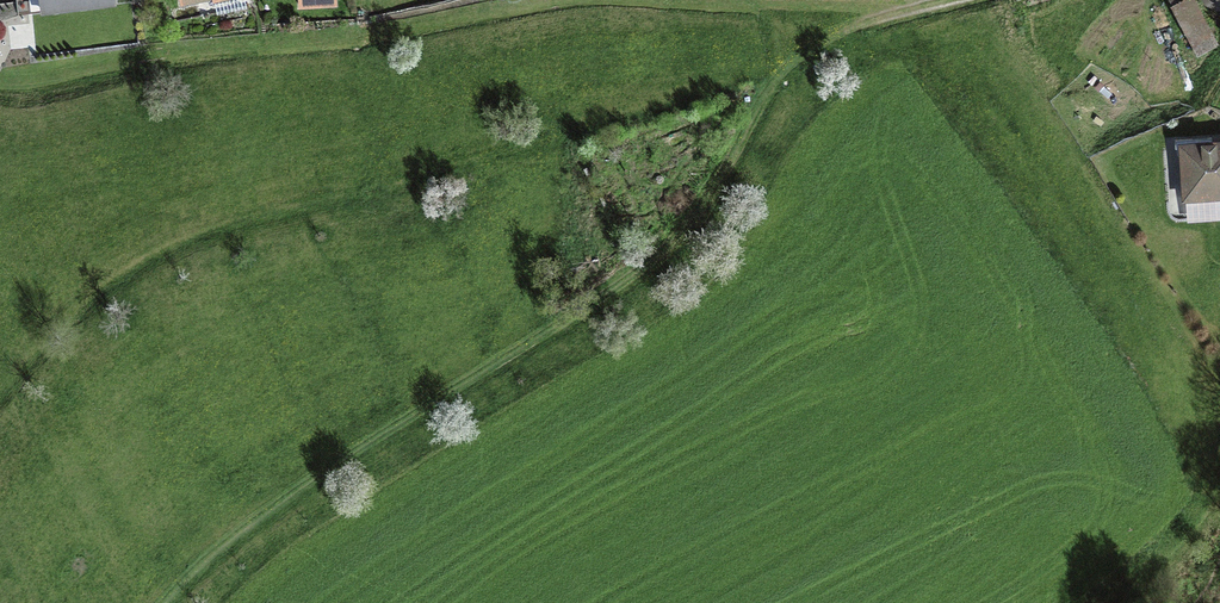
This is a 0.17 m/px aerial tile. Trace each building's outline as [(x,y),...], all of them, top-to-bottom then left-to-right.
[(43,12),(113,4),(112,0),(41,0),(43,12)] [(1173,8),(1198,57),(1216,47),(1191,0),(1188,0),(1173,8)] [(1176,142),(1177,153),(1183,153),(1185,200),(1219,198),(1219,148),(1212,148),(1211,140),(1176,142)]
